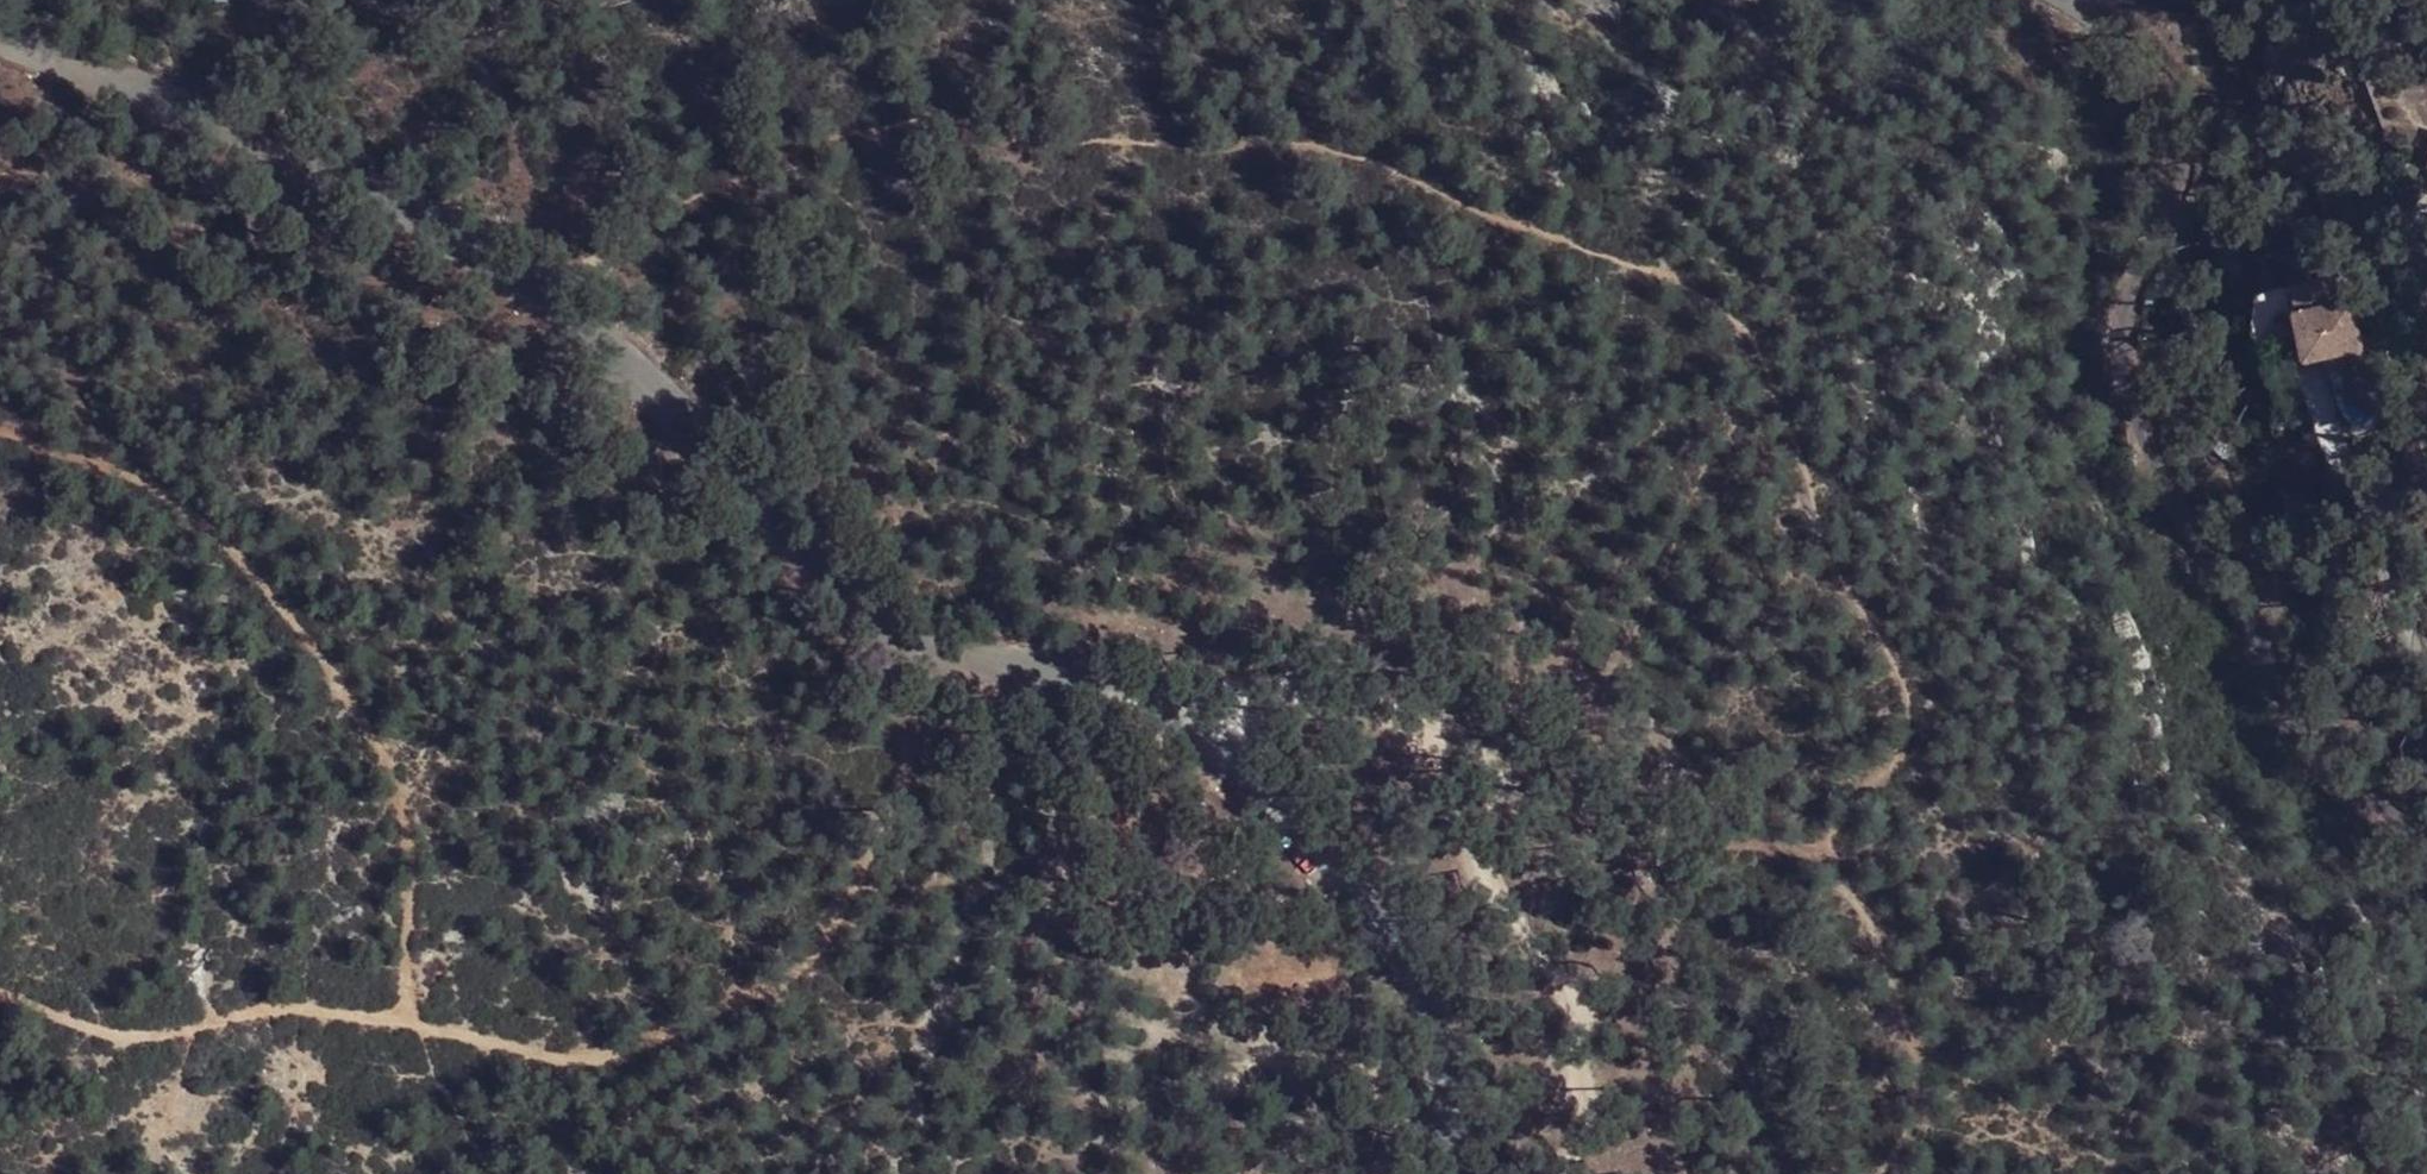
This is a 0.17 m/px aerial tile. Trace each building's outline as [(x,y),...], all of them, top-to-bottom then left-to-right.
[(2285,320),(2295,372),(2355,358),(2345,311),(2285,320)]
